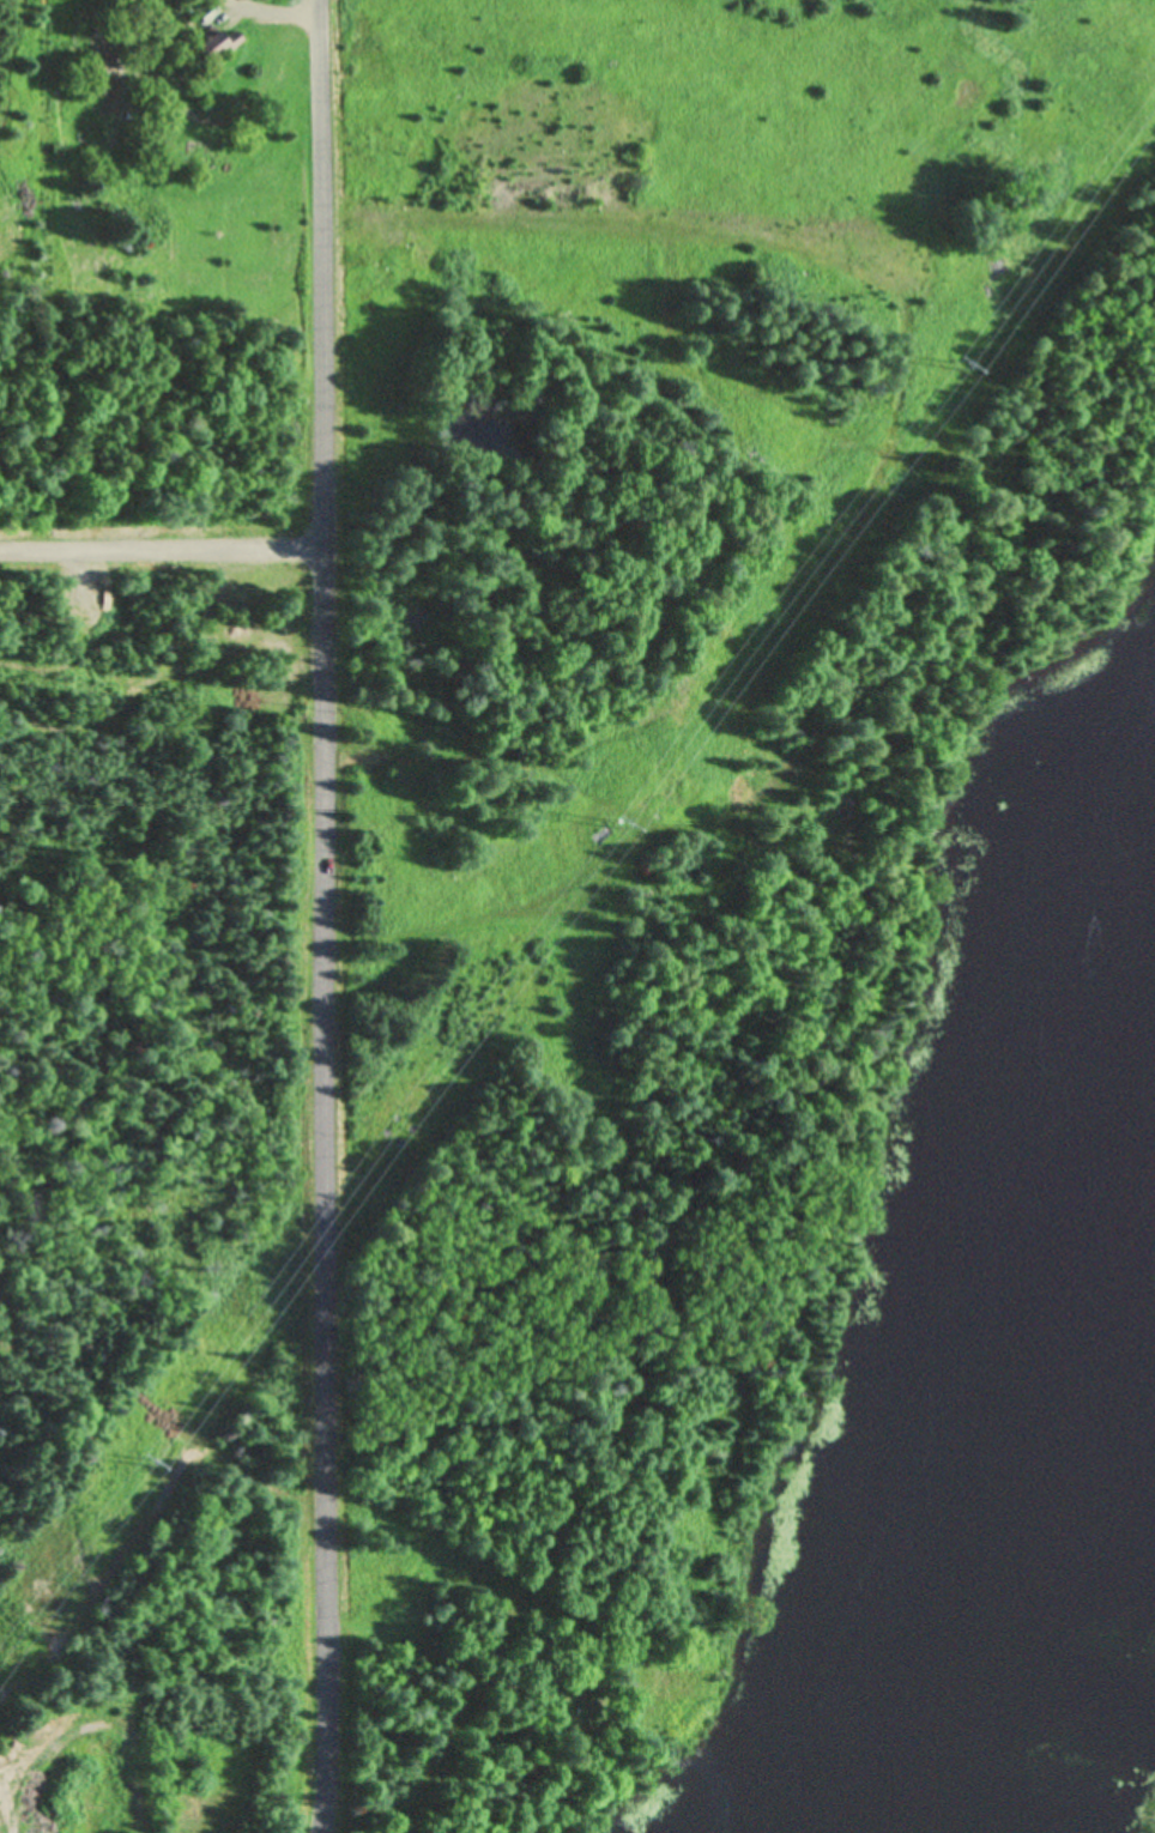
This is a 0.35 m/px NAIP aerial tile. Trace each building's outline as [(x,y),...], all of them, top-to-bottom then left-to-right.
[(230,48),(221,32),(193,48),(202,65),(230,48)]
